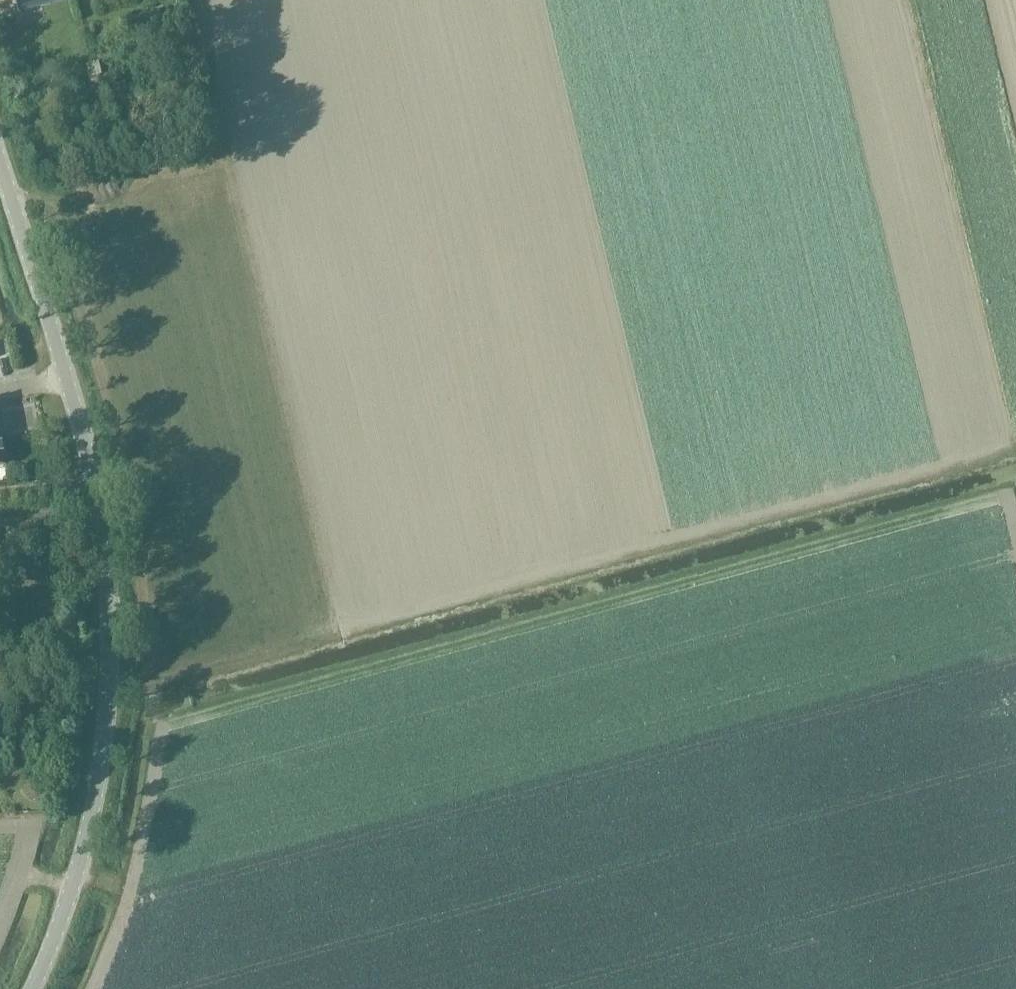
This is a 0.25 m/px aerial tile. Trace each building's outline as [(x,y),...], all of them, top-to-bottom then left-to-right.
[(70,0),(15,0),(18,14),(70,0)]
